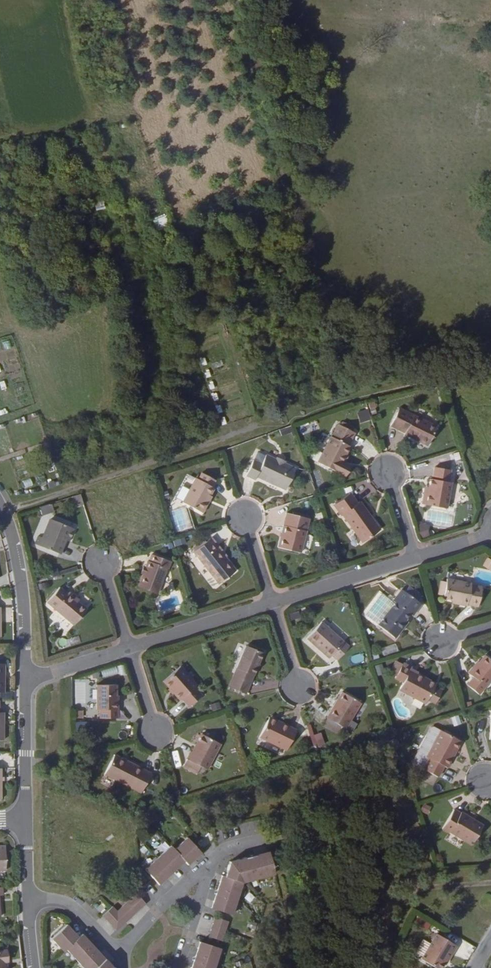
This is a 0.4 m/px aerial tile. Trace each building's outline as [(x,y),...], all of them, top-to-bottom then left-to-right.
[(427,445),(437,426),(400,408),(391,426),(405,432),(405,434),(427,445)] [(361,423),(371,419),(367,409),(357,412),(361,423)] [(347,445),(354,433),(338,425),(332,437),(331,436),(318,461),(342,474),(347,465),(343,464),(341,462),(345,455),(350,446),(347,445)] [(266,455),(265,455),(256,452),(253,460),(252,460),(246,476),(255,479),(256,477),(257,475),(263,477),(263,480),(268,482),(270,480),(279,484),(279,487),(285,490),(295,468),(283,463),(275,460),(266,455)] [(448,483),(450,471),(435,468),(432,480),(430,480),(429,488),(428,493),(424,492),(422,505),(446,509),(450,483),(448,483)] [(209,488),(213,482),(199,475),(196,481),(194,480),(180,504),(200,514),(205,504),(204,503),(207,497),(211,489),(209,488)] [(220,481),(223,491),(231,490),(229,479),(220,481)] [(303,483),(307,494),(315,492),(311,481),(303,483)] [(358,502),(356,503),(348,493),(333,504),(340,514),(341,514),(362,542),(379,529),(372,520),(371,521),(368,517),(369,516),(358,502)] [(74,507),(82,504),(79,494),(71,496),(74,507)] [(41,515),(53,513),(51,504),(39,507),(41,515)] [(299,553),(307,519),(286,514),(278,548),(299,553)] [(67,543),(72,530),(48,520),(40,539),(37,538),(34,546),(57,556),(63,541),(67,543)] [(419,538),(429,537),(427,522),(418,523),(419,538)] [(219,585),(235,571),(209,540),(193,553),(219,585)] [(168,571),(171,565),(153,558),(150,564),(149,563),(146,570),(144,577),(139,589),(157,596),(168,571)] [(469,585),(470,584),(445,579),(445,582),(442,596),(442,598),(451,600),(458,602),(457,604),(465,606),(465,605),(476,607),(480,588),(469,585)] [(66,592),(64,594),(56,587),(44,602),(70,625),(84,611),(74,602),(71,600),(73,598),(66,592)] [(420,599),(405,587),(402,591),(417,603),(420,599)] [(417,603),(402,591),(400,590),(391,601),(393,603),(376,625),(393,638),(406,622),(403,621),(408,614),(417,603)] [(411,616),(419,605),(417,603),(408,614),(411,616)] [(337,659),(349,645),(320,621),(306,638),(329,657),(332,654),(337,659)] [(245,694),(262,654),(245,647),(228,687),(245,694)] [(490,677),(490,660),(484,655),(478,663),(469,674),(473,677),(467,685),(478,693),(490,677)] [(476,661),(467,672),(469,674),(478,663),(476,661)] [(408,671),(410,669),(401,664),(393,679),(402,683),(398,691),(424,704),(426,699),(432,689),(433,688),(426,684),(427,681),(408,671)] [(196,688),(198,686),(181,667),(164,682),(170,690),(173,688),(176,692),(174,694),(180,701),(183,699),(191,707),(203,697),(196,688)] [(117,701),(115,701),(115,685),(96,685),(95,709),(98,710),(98,718),(116,718),(117,701)] [(432,702),(438,692),(432,689),(426,699),(432,702)] [(345,728),(360,703),(341,692),(326,717),(345,728)] [(211,711),(220,709),(219,703),(210,705),(211,711)] [(454,727),(461,724),(457,715),(450,718),(454,727)] [(286,751),(295,731),(275,722),(274,725),(266,722),(259,738),(286,751)] [(306,726),(309,737),(316,735),(313,724),(306,726)] [(454,752),(459,742),(439,730),(424,757),(427,758),(422,769),(436,777),(442,766),(445,767),(450,758),(448,757),(451,751),(454,752)] [(206,768),(220,743),(202,734),(192,751),(191,750),(186,758),(206,768)] [(140,793),(150,773),(113,756),(103,775),(140,793)] [(422,804),(420,812),(428,815),(431,807),(422,804)] [(460,813),(459,814),(453,810),(442,829),(448,833),(449,832),(471,845),(481,829),(471,823),(472,820),(460,813)] [(481,829),(482,826),(472,820),(471,823),(481,829)] [(194,859),(200,854),(185,839),(173,850),(170,846),(144,871),(158,886),(171,875),(184,863),(187,866),(194,859)] [(241,882),(272,874),(266,853),(246,858),(245,858),(229,862),(223,877),(220,876),(210,908),(231,915),(241,882)] [(133,916),(145,904),(136,895),(116,912),(112,907),(102,916),(116,931),(133,916)] [(89,907),(92,903),(87,898),(83,901),(89,907)] [(221,941),(227,922),(214,918),(208,937),(221,941)] [(246,929),(255,932),(258,924),(249,921),(246,929)] [(79,938),(66,925),(52,940),(63,952),(66,950),(82,967),(111,967),(110,965),(93,947),(82,936),(79,938)] [(455,946),(435,934),(420,959),(435,967),(439,967),(444,960),(446,961),(455,946)] [(219,949),(199,942),(190,967),(213,967),(219,949)]
